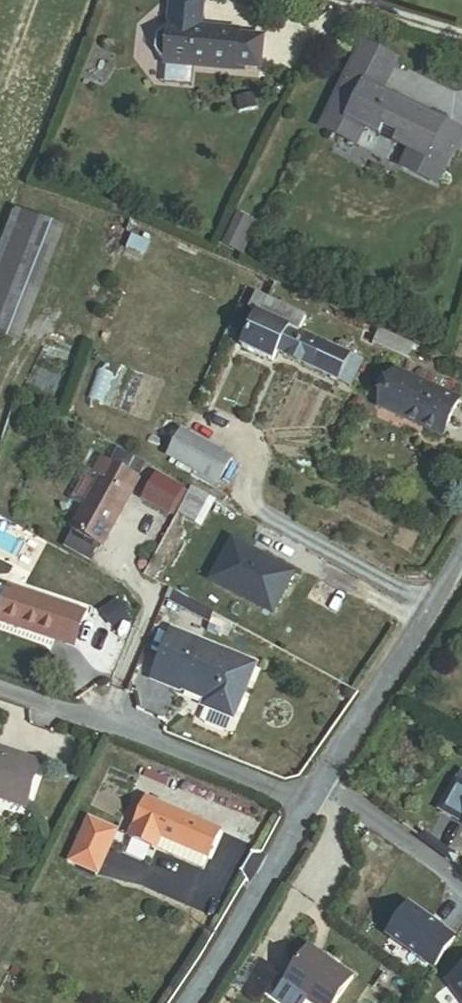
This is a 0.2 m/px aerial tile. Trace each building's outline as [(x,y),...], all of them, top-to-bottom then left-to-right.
[(165,65),(234,72),(235,66),(260,69),(263,37),(237,35),(238,29),(195,25),(196,18),(201,18),(203,0),(171,0),(169,23),(156,35),(155,51),(165,65)] [(396,61),(361,44),(321,127),(359,145),(367,129),(407,148),(399,165),(436,183),(453,147),(443,142),(451,125),(382,92),(396,61)] [(461,131),(451,125),(443,142),(453,147),(461,131)] [(16,212),(0,252),(0,336),(20,344),(65,231),(16,212)] [(299,334),(306,320),(257,297),(250,312),(258,315),(242,349),(275,364),(279,354),(350,386),(361,363),(299,334)] [(371,346),(387,353),(395,339),(378,331),(371,346)] [(387,353),(412,363),(418,349),(395,339),(387,353)] [(459,400),(396,370),(379,408),(441,437),(459,400)] [(168,457),(218,486),(233,461),(183,431),(168,457)] [(94,474),(87,470),(71,500),(83,507),(71,529),(75,531),(66,547),(94,562),(102,546),(105,548),(134,495),(123,489),(130,475),(102,459),(94,474)] [(179,486),(156,473),(141,500),(165,513),(179,486)] [(141,481),(130,475),(123,489),(134,495),(141,481)] [(181,508),(207,523),(218,502),(192,488),(181,508)] [(270,612),(291,573),(230,539),(208,578),(270,612)] [(87,612),(9,586),(9,587),(0,584),(0,622),(76,646),(87,612)] [(205,611),(172,594),(168,602),(167,602),(208,623),(212,615),(205,611)] [(348,641),(356,646),(365,629),(358,624),(348,641)] [(255,665),(172,631),(151,680),(204,701),(203,705),(211,709),(205,723),(226,732),(231,717),(233,718),(255,665)] [(26,811),(41,764),(0,752),(0,803),(26,811)] [(454,816),(461,801),(461,795),(452,790),(442,809),(454,816)] [(127,841),(155,853),(160,842),(207,862),(220,834),(145,801),(127,841)] [(88,825),(70,867),(97,879),(115,837),(88,825)] [(202,873),(207,862),(160,842),(155,853),(202,873)] [(432,970),(454,941),(408,906),(386,936),(432,970)] [(271,1000),(276,1002),(302,1002),(303,1002),(305,1002),(334,1002),(352,979),(309,948),(271,1000)] [(276,982),(262,970),(241,995),(250,1002),(257,1002),(276,982)] [(447,983),(461,1002),(461,972),(447,983)]
